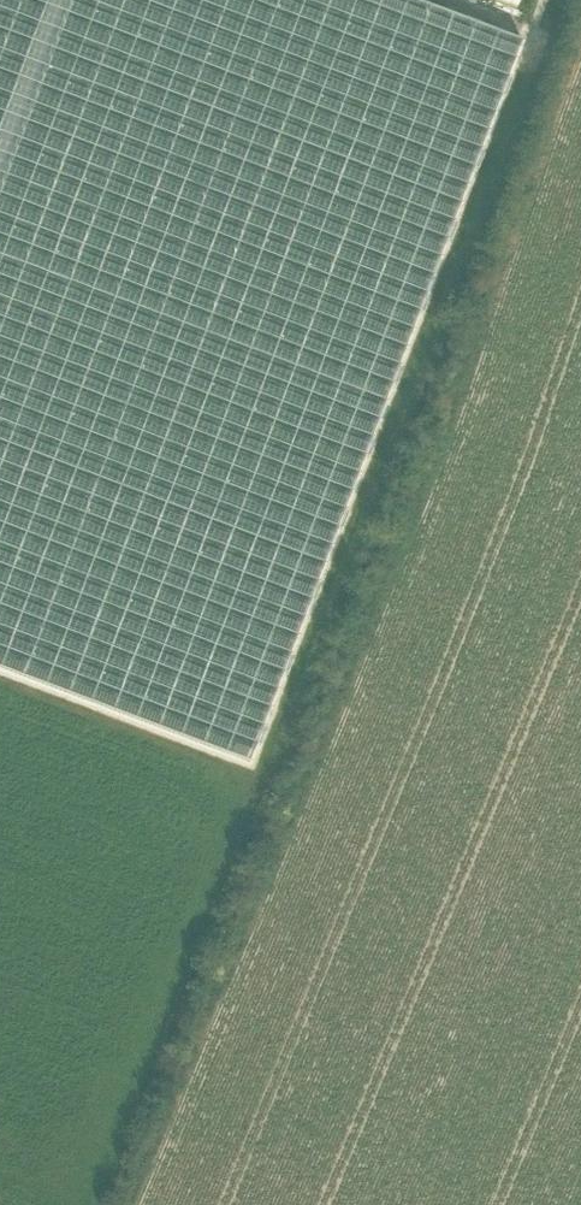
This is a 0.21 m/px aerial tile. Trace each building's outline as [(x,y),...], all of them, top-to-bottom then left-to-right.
[(250,764),(517,58),(523,42),(411,0),(0,0),(0,669),(250,764)]
